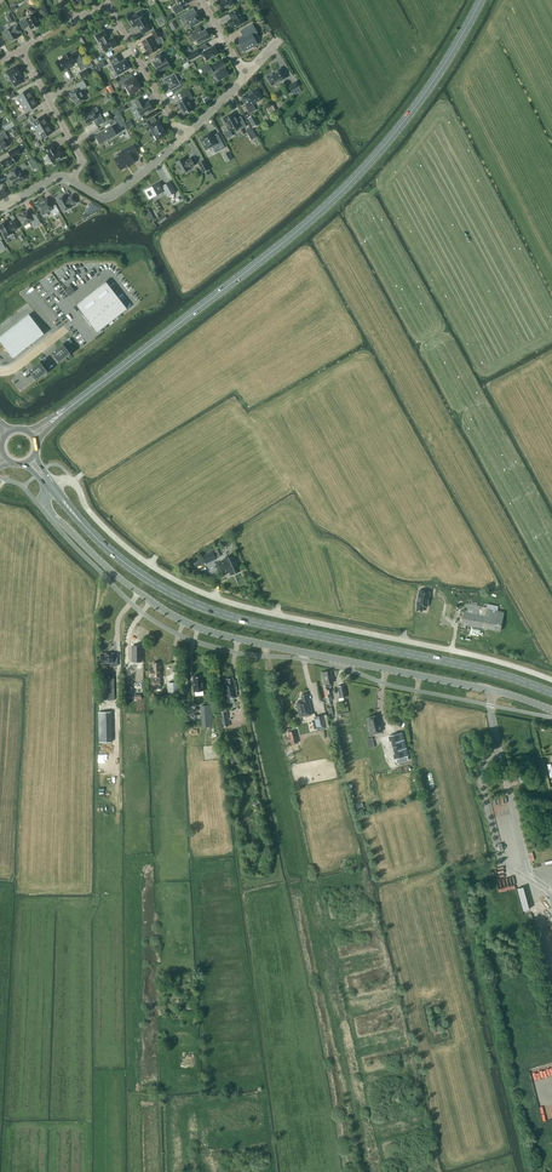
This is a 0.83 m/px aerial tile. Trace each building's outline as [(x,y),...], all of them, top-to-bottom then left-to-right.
[(182,6),(190,2),(189,0),(177,0),(179,4),(172,8),(176,14),(184,10),(182,6)] [(222,1),(218,3),(222,10),(234,4),(232,0),(222,0),(222,1)] [(232,29),(244,22),(246,21),(238,8),(229,13),(233,19),(228,21),(232,29)] [(130,18),(131,19),(130,20),(130,21),(132,24),(133,25),(134,25),(135,26),(137,25),(137,24),(139,24),(139,25),(143,33),(151,29),(146,20),(147,19),(142,11),(130,18)] [(199,16),(197,12),(192,15),(190,11),(180,16),(183,23),(186,21),(190,27),(195,24),(195,25),(200,22),(199,22),(201,21),(198,16),(199,16)] [(12,13),(6,16),(10,24),(16,21),(12,13)] [(34,14),(25,18),(25,19),(23,20),(23,19),(19,22),(23,29),(29,26),(32,30),(40,25),(34,14)] [(173,30),(179,27),(175,20),(170,23),(173,30)] [(13,27),(4,31),(10,42),(18,37),(16,34),(19,32),(21,31),(18,24),(15,26),(13,27)] [(252,26),(252,24),(240,31),(244,37),(238,40),(244,50),(245,50),(246,51),(253,47),(252,46),(257,43),(255,39),(258,37),(258,35),(253,26),(252,26)] [(156,39),(161,36),(158,29),(152,33),(156,39)] [(210,37),(206,30),(202,32),(201,31),(196,34),(194,30),(186,34),(186,35),(187,35),(191,43),(196,40),(198,44),(210,37)] [(104,31),(95,36),(99,42),(100,41),(102,44),(101,44),(106,52),(118,45),(113,38),(109,40),(107,37),(108,37),(104,31)] [(150,37),(142,42),(145,46),(144,47),(146,50),(149,54),(158,50),(150,37)] [(219,54),(214,45),(202,52),(207,60),(219,54)] [(64,58),(59,61),(63,69),(69,66),(71,65),(76,62),(74,58),(80,54),(76,48),(63,56),(64,58)] [(186,55),(190,61),(201,54),(198,49),(186,55)] [(164,59),(161,53),(155,57),(157,60),(158,62),(154,64),(159,72),(170,66),(166,58),(164,59)] [(115,71),(115,72),(117,76),(121,74),(121,73),(130,68),(125,59),(121,62),(120,60),(120,59),(117,54),(109,58),(113,66),(115,71)] [(222,59),(213,65),(217,73),(213,75),(217,80),(218,80),(217,79),(219,79),(219,80),(229,74),(223,64),(225,64),(222,59)] [(104,61),(95,66),(98,72),(101,70),(100,69),(100,68),(106,65),(104,61)] [(11,75),(13,80),(12,81),(15,86),(23,82),(20,77),(22,76),(16,66),(7,71),(10,76),(11,75)] [(269,81),(272,86),(286,78),(281,68),(266,76),(267,77),(266,77),(268,81),(269,81)] [(79,73),(82,78),(90,74),(87,69),(79,73)] [(185,86),(182,80),(179,82),(174,74),(163,80),(169,91),(175,87),(177,90),(185,86)] [(134,91),(141,87),(135,77),(130,80),(128,76),(117,82),(119,86),(125,83),(128,89),(127,90),(130,95),(135,92),(134,91)] [(72,97),(72,98),(73,100),(74,100),(76,105),(85,100),(80,90),(87,87),(83,80),(75,84),(77,88),(69,93),(72,97)] [(294,82),(286,87),(291,94),(294,92),(293,90),(297,88),(298,87),(300,86),(297,80),(294,82)] [(189,100),(193,98),(187,88),(180,92),(183,99),(176,103),(183,115),(194,109),(189,100)] [(243,96),(247,104),(245,105),(250,113),(256,110),(252,104),(263,98),(258,88),(243,96)] [(22,104),(34,97),(29,89),(17,96),(22,104)] [(38,105),(34,97),(22,104),(26,112),(38,105)] [(137,109),(133,111),(137,118),(141,116),(153,109),(149,102),(145,104),(144,102),(142,97),(135,101),(138,108),(137,108),(137,109)] [(92,110),(83,116),(87,124),(94,120),(97,126),(105,122),(100,113),(96,107),(92,109),(92,110)] [(236,119),(233,113),(223,119),(227,126),(228,130),(224,132),(227,138),(233,135),(231,132),(240,127),(241,128),(246,126),(241,117),(236,119)] [(32,123),(37,131),(49,124),(44,116),(32,123)] [(121,116),(114,120),(119,128),(126,124),(121,116)] [(148,127),(150,126),(152,130),(151,131),(153,135),(155,134),(157,139),(166,134),(164,129),(162,125),(161,125),(159,121),(157,122),(154,117),(145,122),(148,127)] [(53,132),(49,124),(37,131),(41,139),(53,132)] [(117,134),(112,126),(95,136),(96,135),(100,142),(116,133),(116,135),(117,134)] [(250,127),(246,130),(251,140),(256,137),(250,127)] [(10,141),(5,131),(0,134),(0,139),(0,140),(0,151),(8,147),(6,143),(10,141)] [(210,133),(200,139),(206,150),(212,146),(216,152),(225,147),(220,139),(215,142),(210,133)] [(54,147),(55,147),(52,143),(45,147),(53,162),(60,158),(61,159),(64,158),(64,156),(60,147),(56,150),(54,147)] [(134,161),(132,157),(138,153),(134,145),(127,149),(128,151),(115,159),(121,169),(134,161)] [(4,169),(16,163),(13,158),(21,154),(17,147),(8,151),(11,156),(0,162),(4,169)] [(179,168),(178,169),(180,173),(181,173),(182,174),(190,169),(189,168),(195,165),(191,158),(185,161),(183,158),(175,162),(179,168)] [(204,160),(198,163),(203,173),(209,169),(204,160)] [(19,172),(16,167),(10,171),(12,176),(9,178),(13,185),(24,179),(20,172),(19,172)] [(144,190),(149,199),(165,190),(168,196),(176,192),(170,181),(162,186),(160,181),(144,190)] [(69,197),(69,198),(67,199),(65,195),(57,200),(63,211),(71,207),(71,205),(77,202),(73,195),(69,197)] [(52,206),(51,204),(47,198),(37,204),(41,210),(40,211),(42,215),(48,212),(47,211),(50,210),(54,216),(60,213),(55,204),(52,206)] [(32,217),(28,210),(22,213),(21,213),(17,215),(19,219),(20,219),(24,226),(31,221),(34,227),(41,224),(36,215),(32,217)] [(13,233),(12,231),(19,228),(14,220),(10,222),(8,224),(6,221),(0,224),(0,228),(5,237),(13,233)] [(76,305),(97,332),(127,308),(106,281),(76,305)] [(44,333),(29,314),(0,337),(0,341),(13,357),(44,333)] [(70,353),(63,343),(57,348),(51,352),(59,362),(70,353)] [(36,380),(48,371),(40,361),(33,366),(29,370),(36,380)] [(206,564),(217,559),(213,551),(202,555),(203,557),(205,562),(206,564)] [(222,572),(230,568),(233,574),(241,570),(239,564),(237,565),(233,556),(225,560),(225,561),(219,564),(222,572)] [(205,562),(203,557),(194,561),(196,565),(205,562)] [(427,607),(430,592),(419,590),(417,605),(416,610),(422,611),(423,606),(427,607)] [(487,608),(483,626),(500,629),(504,610),(497,609),(498,605),(488,603),(487,608)] [(461,611),(460,615),(463,616),(461,624),(460,629),(465,630),(466,625),(483,628),(487,608),(486,608),(466,604),(464,612),(461,611)] [(132,649),(132,661),(142,661),(142,646),(132,646),(132,649)] [(117,666),(117,658),(113,658),(113,653),(101,653),(101,662),(110,662),(110,666),(117,666)] [(159,662),(153,663),(154,669),(149,669),(149,677),(152,677),(153,686),(161,686),(161,680),(160,680),(160,677),(161,676),(161,664),(159,665),(159,662)] [(326,688),(324,689),(326,701),(327,701),(328,704),(331,704),(330,700),(332,700),(329,688),(331,687),(330,683),(333,683),(330,670),(321,672),(324,685),(325,684),(326,688)] [(192,681),(193,691),(204,690),(202,680),(201,676),(193,676),(193,681),(192,681)] [(225,682),(226,686),(223,686),(226,699),(237,697),(236,691),(237,690),(235,680),(233,680),(232,677),(226,679),(227,682),(225,682)] [(100,678),(101,700),(115,700),(114,678),(100,678)] [(168,684),(169,698),(179,698),(178,683),(168,684)] [(346,697),(344,685),(338,686),(340,698),(346,697)] [(300,716),(312,714),(309,699),(308,700),(307,694),(301,695),(302,701),(296,702),(300,716)] [(201,705),(202,713),(212,712),(211,704),(201,705)] [(113,741),(112,711),(103,711),(103,717),(103,730),(100,731),(100,741),(113,741)] [(317,730),(327,728),(324,713),(314,715),(317,730)] [(378,720),(377,715),(367,717),(369,724),(368,724),(370,734),(382,731),(379,719),(378,720)] [(228,716),(220,717),(222,727),(230,726),(228,716)] [(295,730),(288,732),(290,744),(297,742),(298,742),(295,730)] [(389,736),(396,759),(407,756),(401,732),(389,736)] [(499,878),(500,891),(517,889),(516,885),(512,885),(512,877),(499,878)] [(525,910),(532,908),(525,886),(519,888),(525,910)] [(540,1071),(534,1073),(537,1080),(543,1078),(540,1071)]
